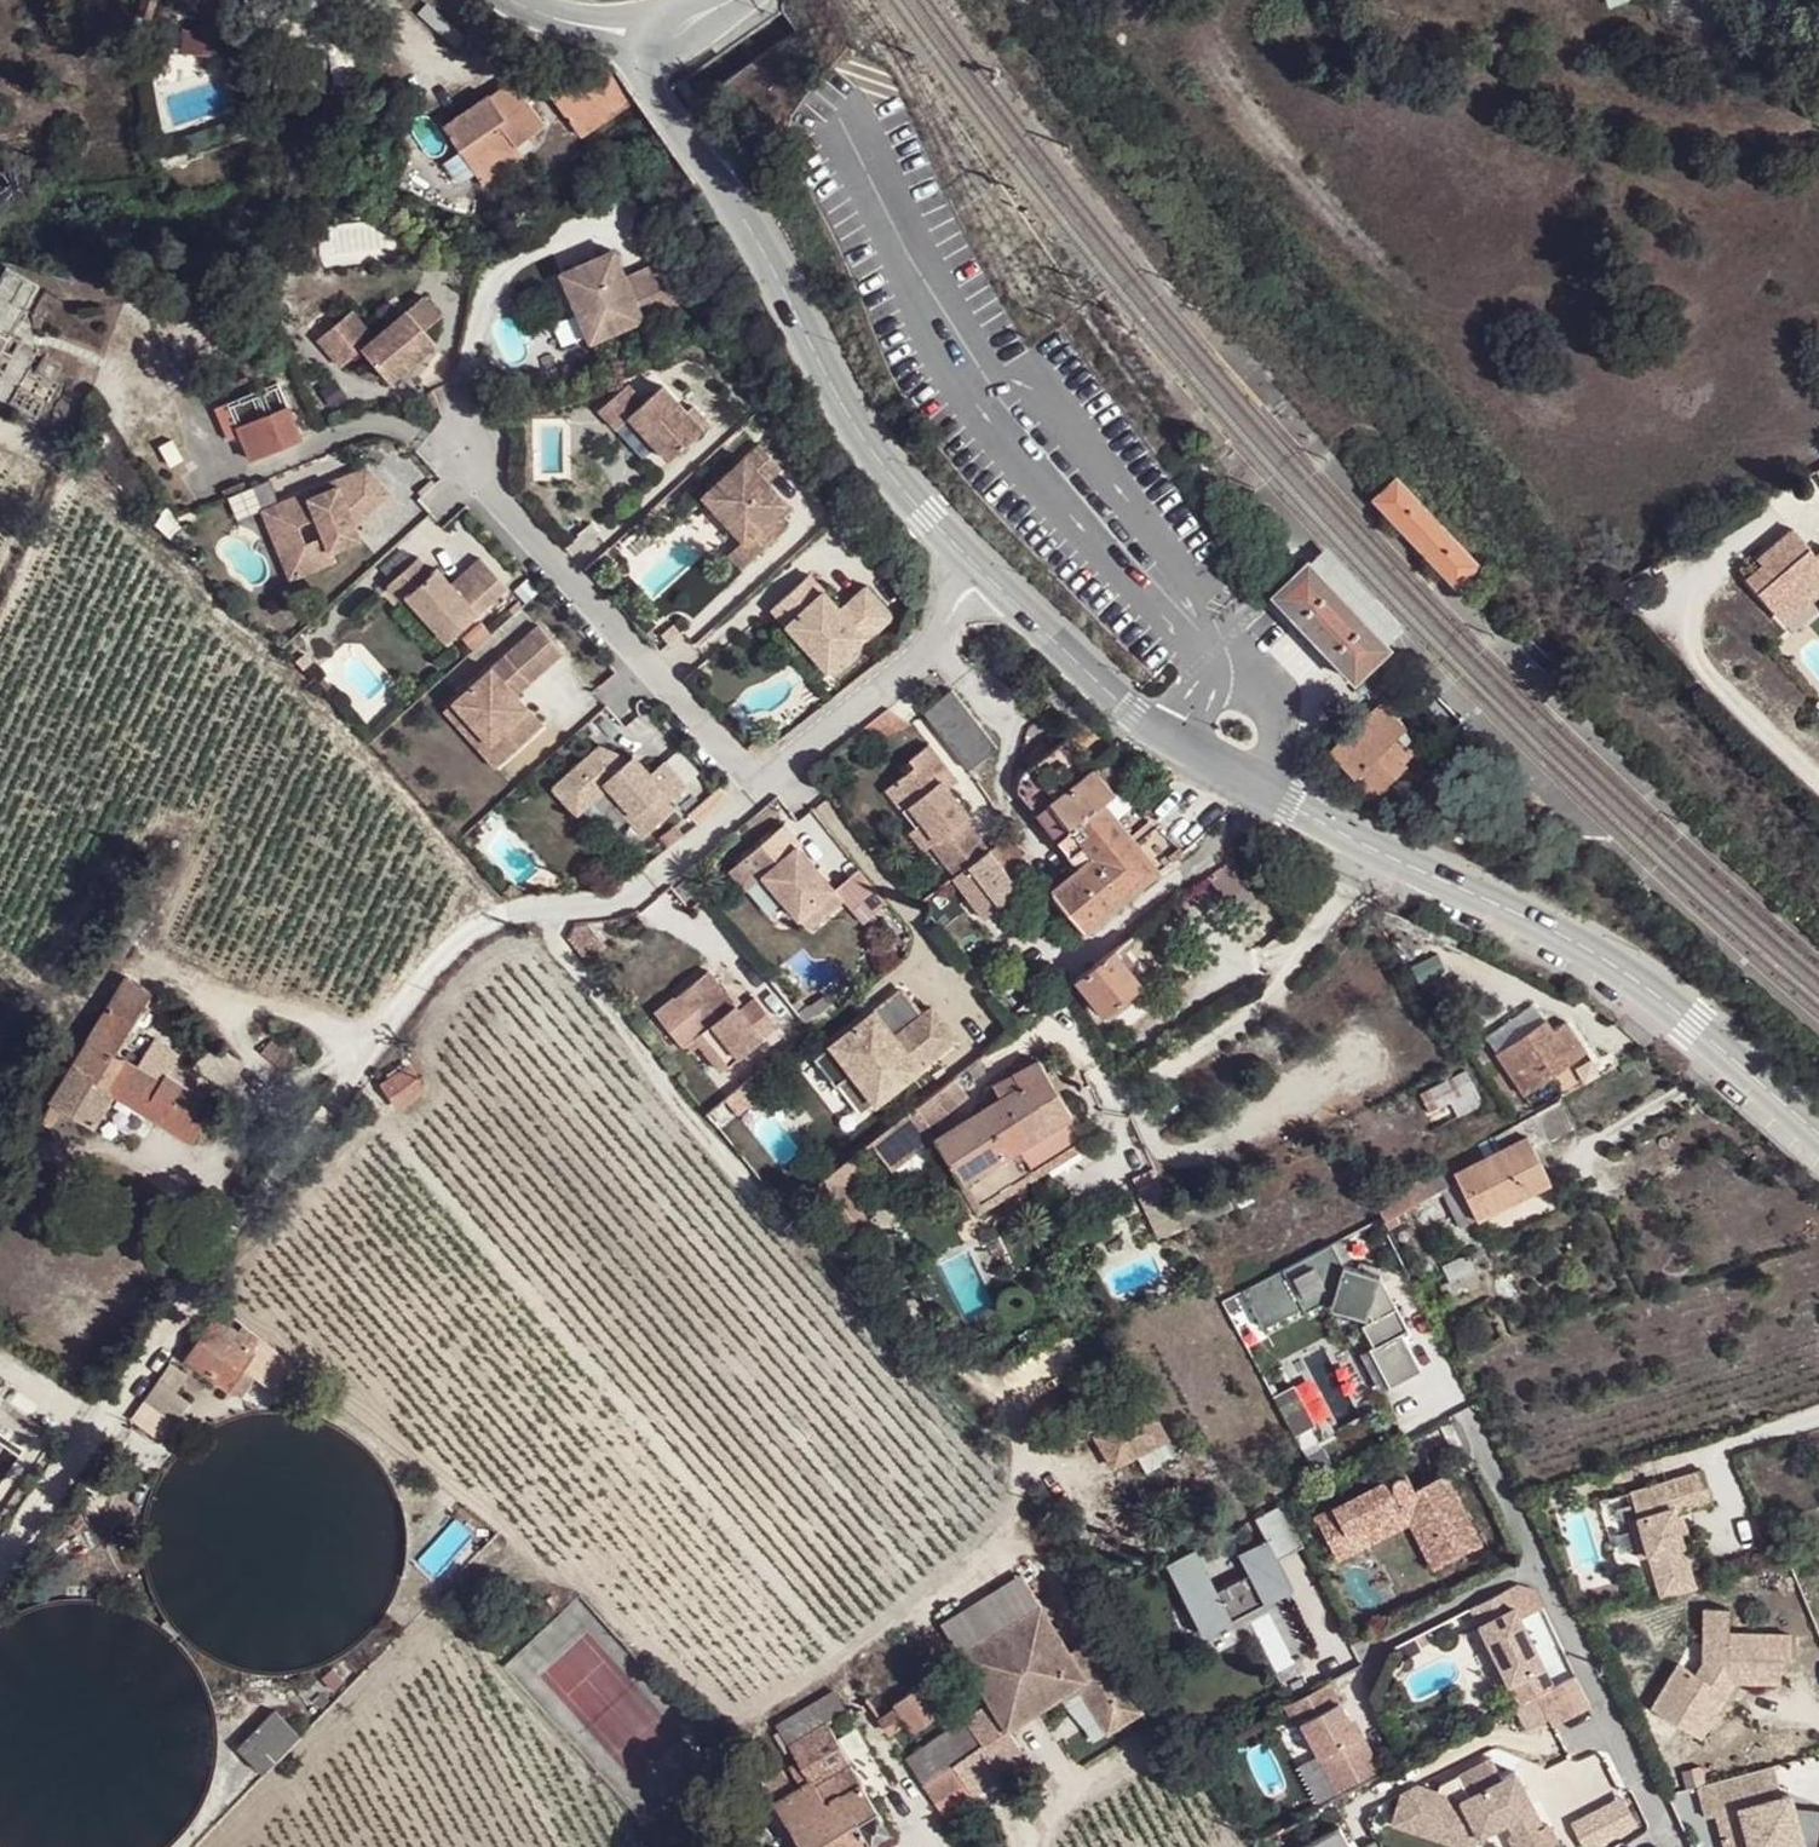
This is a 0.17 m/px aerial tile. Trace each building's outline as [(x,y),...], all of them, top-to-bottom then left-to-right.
[(468,34),(429,2),(420,12),(459,46),(468,34)] [(222,34),(187,32),(186,50),(221,52),(222,34)] [(619,70),(602,57),(550,91),(580,136),(628,104),(630,106),(639,99),(619,70)] [(511,79),(445,126),(484,181),(536,147),(528,136),(545,125),(511,79)] [(168,136),(151,140),(154,157),(159,172),(195,159),(192,152),(238,135),(236,128),(169,152),(168,136)] [(629,280),(617,251),(564,274),(594,343),(646,320),(629,280)] [(663,265),(629,280),(646,320),(648,324),(682,309),(663,265)] [(9,267),(0,283),(0,349),(38,285),(9,267)] [(427,296),(412,310),(430,331),(445,317),(427,296)] [(355,312),(322,341),(346,368),(366,351),(397,385),(443,343),(430,331),(412,310),(379,339),(355,312)] [(619,416),(628,425),(642,414),(681,456),(720,420),(704,402),(697,409),(673,382),(654,399),(638,381),(610,406),(619,416)] [(289,403),(237,426),(251,460),(304,437),(289,403)] [(173,440),(159,448),(170,468),(184,461),(173,440)] [(785,471),(762,446),(706,498),(748,544),(752,539),(763,553),(789,529),(777,515),(789,506),(770,485),(785,471)] [(281,517),(268,524),(288,577),(319,566),(316,558),(332,552),(331,547),(358,537),(354,524),(388,494),(365,467),(335,479),(337,485),(310,496),(307,490),(278,502),(281,517)] [(1374,497),(1397,522),(1421,501),(1397,476),(1374,497)] [(1421,501),(1397,522),(1433,560),(1456,538),(1421,501)] [(281,517),(278,502),(261,507),(268,524),(281,517)] [(1814,550),(1793,523),(1755,552),(1763,560),(1746,573),(1780,615),(1818,585),(1818,556),(1814,550)] [(590,525),(578,535),(587,545),(598,535),(590,525)] [(1456,538),(1433,560),(1455,584),(1478,562),(1456,538)] [(748,544),(732,558),(743,571),(763,553),(752,539),(748,544)] [(1328,549),(1309,566),(1386,647),(1387,648),(1406,631),(1328,549)] [(316,558),(319,566),(335,560),(332,552),(316,558)] [(405,600),(410,596),(450,641),(510,587),(484,558),(470,571),(478,581),(487,592),(472,603),(464,593),(441,568),(437,573),(422,557),(391,585),(405,600)] [(1386,647),(1309,566),(1306,564),(1282,587),(1270,598),(1320,649),(1353,682),(1360,676),(1387,648),(1386,647)] [(810,578),(774,611),(831,672),(866,639),(874,638),(890,624),(892,619),(889,615),(868,590),(852,604),(858,610),(858,616),(854,620),(849,621),(841,614),(810,578)] [(478,581),(464,593),(472,603),(487,592),(478,581)] [(852,604),(841,614),(849,621),(854,620),(858,616),(858,610),(852,604)] [(567,653),(542,626),(508,657),(533,684),(567,653)] [(508,657),(495,669),(520,696),(533,684),(508,657)] [(520,696),(495,669),(457,703),(495,744),(500,740),(515,756),(547,727),(520,696)] [(1002,745),(957,686),(929,709),(974,768),(1002,745)] [(495,744),(457,703),(448,712),(501,769),(515,756),(500,740),(495,744)] [(1331,753),(1374,795),(1378,792),(1408,765),(1405,761),(1418,746),(1401,727),(1405,724),(1382,703),(1331,753)] [(1096,767),(1065,738),(1027,769),(1023,773),(1022,779),(1021,785),(1023,791),(1027,797),(1040,812),(1052,803),(1096,767)] [(971,864),(994,847),(970,816),(975,812),(947,776),(957,769),(934,740),(914,756),(919,764),(890,787),(907,807),(914,802),(942,838),(947,834),(971,864)] [(554,793),(579,818),(609,791),(622,804),(615,808),(644,840),(673,813),(668,807),(685,791),(663,766),(651,778),(641,768),(636,772),(629,763),(600,750),(554,793)] [(633,759),(629,763),(636,772),(641,768),(633,759)] [(1116,793),(1096,767),(1052,803),(1072,829),(1059,838),(1073,856),(1080,851),(1088,861),(1080,867),(1052,890),(1085,930),(1159,871),(1121,824),(1105,802),(1116,793)] [(929,849),(942,838),(914,802),(907,807),(920,824),(915,830),(929,849)] [(1072,829),(1052,803),(1040,812),(1059,838),(1072,829)] [(1140,810),(1121,824),(1159,871),(1171,860),(1184,850),(1140,810)] [(785,830),(746,861),(762,879),(799,924),(808,935),(843,906),(835,896),(826,886),(829,883),(785,830)] [(1460,830),(1457,839),(1467,842),(1470,833),(1460,830)] [(994,847),(971,864),(954,878),(968,897),(984,885),(1001,907),(1022,892),(1011,876),(1026,865),(1023,849),(1011,834),(994,847)] [(1080,851),(1073,856),(1080,867),(1088,861),(1080,851)] [(746,861),(729,875),(745,892),(762,879),(746,861)] [(578,924),(571,938),(590,962),(609,946),(591,923),(578,924)] [(1103,1014),(1143,983),(1122,955),(1135,945),(1130,940),(1077,980),(1103,1014)] [(103,979),(114,962),(102,951),(90,970),(103,979)] [(692,984),(675,998),(703,1030),(695,1037),(722,1072),(778,1027),(756,997),(739,1010),(736,1004),(727,1010),(718,998),(725,992),(709,971),(692,984)] [(145,1004),(151,994),(153,991),(130,976),(54,1100),(94,1125),(114,1091),(194,1141),(216,1103),(193,1089),(174,1077),(179,1072),(171,1066),(180,1051),(158,1038),(138,1066),(116,1051),(129,1031),(145,1004)] [(1036,994),(1044,1004),(1060,991),(1053,983),(1036,994)] [(1148,989),(1143,983),(1103,1014),(1107,1020),(1148,989)] [(725,992),(718,998),(727,1010),(736,1004),(725,992)] [(870,1016),(891,1042),(918,1020),(898,994),(870,1016)] [(150,1008),(145,1004),(129,1031),(135,1035),(150,1008)] [(811,1064),(831,1090),(849,1078),(871,1106),(952,1043),(928,1012),(918,1020),(891,1042),(870,1016),(811,1064)] [(1549,1018),(1498,1052),(1528,1093),(1589,1050),(1567,1020),(1556,1028),(1549,1018)] [(269,1035),(265,1040),(269,1043),(263,1051),(285,1067),(295,1053),(269,1035)] [(229,1088),(246,1064),(214,1039),(204,1054),(206,1056),(199,1065),(229,1088)] [(1004,1097),(994,1101),(1020,1147),(1038,1176),(1093,1141),(1074,1114),(1040,1060),(996,1084),(1004,1097)] [(387,1086),(402,1106),(426,1087),(411,1068),(405,1073),(401,1068),(391,1075),(395,1080),(387,1086)] [(1468,1070),(1421,1094),(1438,1126),(1485,1103),(1468,1070)] [(198,1082),(179,1072),(174,1077),(193,1089),(198,1082)] [(954,1077),(935,1094),(945,1109),(967,1092),(954,1077)] [(996,1084),(986,1090),(994,1101),(1004,1097),(996,1084)] [(945,1109),(935,1094),(873,1141),(894,1170),(932,1140),(935,1127),(930,1121),(945,1109)] [(1020,1147),(994,1101),(937,1137),(964,1182),(981,1211),(1038,1176),(1020,1147)] [(1460,1180),(1478,1219),(1553,1183),(1536,1150),(1574,1129),(1560,1103),(1378,1203),(1388,1221),(1441,1190),(1460,1180)] [(835,1173),(818,1186),(831,1204),(848,1193),(835,1173)] [(1460,1228),(1478,1219),(1460,1180),(1441,1190),(1460,1228)] [(848,1193),(831,1204),(860,1246),(877,1235),(848,1193)] [(1345,1265),(1334,1243),(1245,1290),(1265,1328),(1304,1307),(1306,1312),(1325,1301),(1327,1305),(1334,1301),(1370,1312),(1374,1318),(1363,1324),(1375,1347),(1392,1338),(1409,1329),(1381,1276),(1345,1265)] [(1452,1281),(1458,1278),(1476,1269),(1468,1253),(1444,1265),(1452,1281)] [(1476,1269),(1458,1278),(1465,1290),(1482,1282),(1476,1269)] [(243,1370),(263,1340),(264,1340),(246,1326),(240,1333),(222,1321),(219,1325),(215,1322),(189,1361),(230,1388),(243,1370)] [(257,1379),(243,1370),(230,1388),(243,1398),(257,1379)] [(1294,1388),(1275,1397),(1291,1434),(1310,1425),(1294,1388)] [(1154,1408),(1103,1434),(1120,1467),(1143,1455),(1171,1440),(1154,1408)] [(1171,1440),(1143,1455),(1152,1473),(1180,1458),(1171,1440)] [(1667,1478),(1696,1467),(1690,1452),(1661,1463),(1667,1478)] [(1640,1556),(1648,1553),(1655,1576),(1690,1567),(1674,1511),(1711,1500),(1707,1484),(1702,1469),(1630,1489),(1637,1515),(1628,1517),(1640,1556)] [(1446,1471),(1421,1484),(1426,1493),(1450,1481),(1446,1471)] [(1316,1513),(1337,1556),(1367,1541),(1359,1525),(1402,1503),(1411,1519),(1419,1537),(1433,1530),(1447,1559),(1481,1541),(1450,1481),(1426,1493),(1421,1484),(1415,1487),(1409,1474),(1406,1473),(1400,1472),(1394,1474),(1316,1513)] [(453,1512),(463,1500),(455,1494),(445,1506),(453,1512)] [(1359,1525),(1367,1541),(1411,1519),(1402,1503),(1359,1525)] [(1433,1530),(1419,1537),(1434,1565),(1447,1559),(1433,1530)] [(1196,1546),(1167,1562),(1194,1614),(1197,1612),(1207,1631),(1294,1585),(1267,1535),(1238,1550),(1249,1570),(1217,1587),(1196,1546)] [(1690,1567),(1655,1576),(1660,1594),(1695,1584),(1690,1567)] [(947,1621),(965,1653),(1045,1605),(1026,1574),(947,1621)] [(1480,1624),(1510,1682),(1545,1665),(1507,1589),(1479,1603),(1487,1620),(1480,1624)] [(1275,1650),(1304,1637),(1287,1599),(1258,1612),(1275,1650)] [(1045,1605),(965,1653),(1009,1726),(1007,1728),(1039,1709),(1079,1685),(1110,1733),(1146,1712),(1099,1636),(1074,1651),(1045,1605)] [(1679,1661),(1652,1706),(1683,1725),(1698,1699),(1715,1709),(1727,1690),(1722,1687),(1727,1678),(1734,1678),(1781,1680),(1781,1657),(1790,1657),(1791,1632),(1728,1631),(1729,1606),(1705,1606),(1704,1660),(1696,1672),(1679,1661)] [(174,1621),(171,1616),(161,1627),(174,1638),(183,1631),(174,1621)] [(1575,1675),(1537,1695),(1552,1724),(1590,1704),(1575,1675)] [(948,1725),(965,1713),(940,1677),(927,1685),(924,1682),(896,1703),(899,1707),(882,1718),(891,1734),(909,1720),(916,1728),(938,1712),(948,1725)] [(1352,1711),(1335,1678),(1292,1699),(1302,1719),(1308,1716),(1344,1786),(1385,1764),(1357,1709),(1352,1711)] [(1727,1678),(1722,1687),(1727,1690),(1734,1678),(1727,1678)] [(777,1723),(791,1746),(829,1723),(849,1711),(835,1688),(777,1723)] [(1349,1695),(1345,1697),(1352,1711),(1357,1709),(1349,1695)] [(1683,1725),(1700,1735),(1715,1709),(1698,1699),(1683,1725)] [(266,1773),(302,1735),(276,1711),(240,1749),(266,1773)] [(966,1784),(997,1762),(995,1757),(968,1718),(909,1759),(939,1801),(940,1801),(966,1784)] [(791,1746),(799,1761),(789,1767),(801,1788),(796,1790),(776,1802),(797,1836),(788,1842),(791,1846),(871,1846),(874,1845),(872,1842),(892,1831),(829,1723),(791,1746)] [(1399,1804),(1437,1814),(1435,1822),(1478,1836),(1507,1822),(1513,1835),(1509,1837),(1514,1846),(1561,1846),(1549,1824),(1544,1827),(1538,1830),(1529,1811),(1536,1808),(1516,1771),(1503,1777),(1493,1757),(1441,1785),(1439,1792),(1418,1786),(1402,1796),(1399,1804)] [(1766,1767),(1701,1786),(1709,1816),(1720,1813),(1729,1846),(1788,1846),(1806,1842),(1804,1837),(1818,1839),(1818,1813),(1799,1819),(1795,1805),(1791,1791),(1774,1796),(1766,1767)] [(975,1795),(966,1784),(940,1801),(948,1812),(975,1795)] [(1399,1804),(1393,1826),(1462,1846),(1475,1846),(1478,1836),(1435,1822),(1437,1814),(1399,1804)] [(1795,1805),(1799,1819),(1818,1813),(1818,1808),(1795,1805)] [(1544,1827),(1536,1808),(1529,1811),(1538,1830),(1544,1827)]
